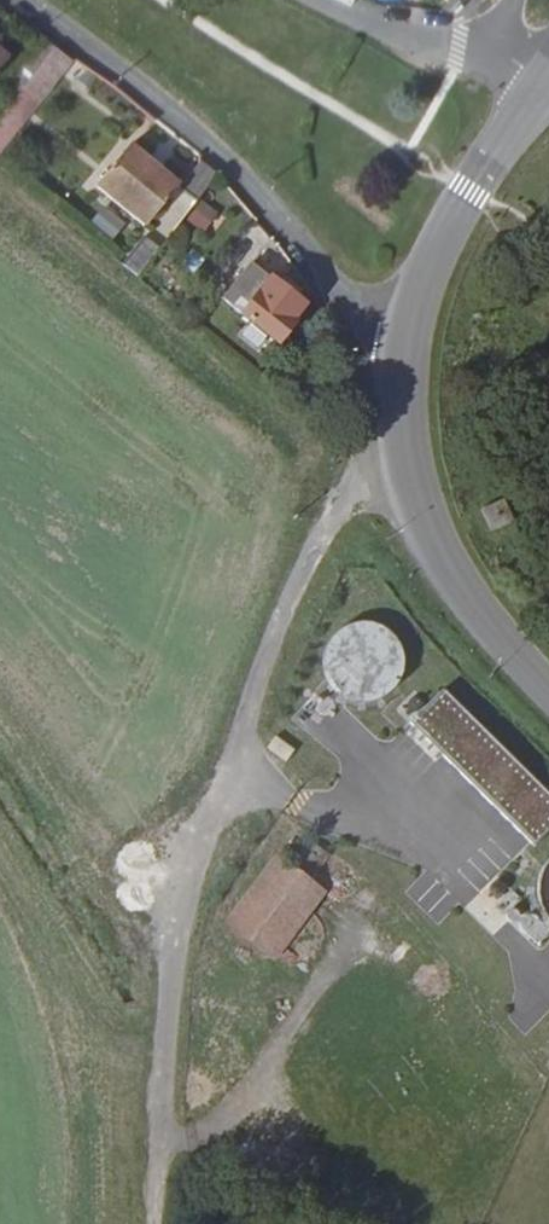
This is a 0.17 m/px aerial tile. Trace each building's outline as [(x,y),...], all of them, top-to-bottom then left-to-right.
[(0,34),(0,52),(9,41),(0,34)] [(25,73),(43,87),(74,47),(55,34),(25,73)] [(174,164),(125,124),(93,164),(143,202),(174,164)] [(173,175),(188,187),(212,157),(197,144),(173,175)] [(211,194),(196,182),(183,200),(198,211),(211,194)] [(105,207),(92,223),(117,242),(129,225),(105,207)] [(141,219),(119,249),(132,259),(155,229),(141,219)] [(295,285),(246,245),(219,277),(269,317),(295,285)] [(319,641),(350,716),(414,689),(384,615),(319,641)] [(548,834),(548,791),(442,690),(409,725),(538,846),(548,834)] [(284,857),(270,848),(232,915),(260,937),(278,935),(315,880),(304,872),(323,843),(304,830),(284,857)] [(536,862),(539,911),(548,910),(548,861),(536,862)] [(292,983),(282,978),(277,989),(286,994),(292,983)]
